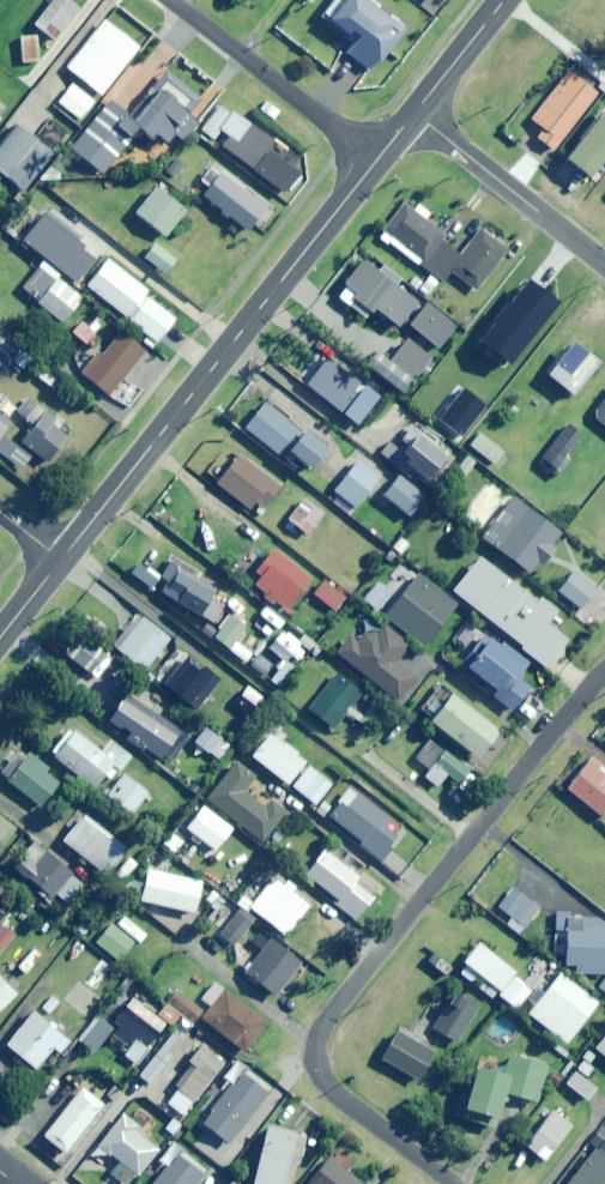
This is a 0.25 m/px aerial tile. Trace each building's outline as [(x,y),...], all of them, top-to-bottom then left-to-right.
[(33,24),(48,35),(42,44),(48,49),(79,9),(68,0),(52,0),(33,24)] [(406,30),(369,0),(336,0),(321,19),(353,45),(347,52),(368,69),(394,37),(398,40),(406,30)] [(101,95),(139,48),(104,20),(66,67),(101,95)] [(22,67),(39,66),(37,41),(21,42),(22,67)] [(129,116),(126,120),(138,129),(149,139),(154,133),(166,143),(201,100),(166,71),(129,116)] [(552,150),(596,94),(568,72),(531,119),(543,129),(536,138),(552,150)] [(80,119),(94,101),(72,84),(58,103),(80,119)] [(138,129),(126,120),(123,117),(126,113),(109,100),(66,153),(78,163),(81,159),(101,175),(138,129)] [(232,112),(229,115),(218,107),(201,131),(213,140),(220,130),(228,136),(220,146),(252,169),(272,140),(232,112)] [(604,157),(604,111),(604,110),(565,160),(588,178),(604,157)] [(23,190),(52,153),(15,123),(0,142),(0,172),(23,190)] [(175,179),(185,166),(175,158),(164,171),(175,179)] [(248,231),(266,207),(219,173),(201,196),(248,231)] [(166,236),(185,211),(155,188),(136,213),(166,236)] [(417,204),(413,210),(403,202),(378,237),(421,268),(446,234),(425,220),(430,213),(417,204)] [(478,289),(507,251),(479,230),(450,268),(478,289)] [(165,274),(175,261),(154,244),(144,257),(165,274)] [(107,259),(86,285),(147,333),(139,343),(150,351),(176,319),(144,294),(147,290),(107,259)] [(335,295),(367,320),(375,309),(398,328),(418,303),(396,286),(401,280),(382,265),(377,271),(362,260),(335,295)] [(59,275),(43,263),(25,286),(41,298),(38,302),(63,321),(81,298),(57,279),(59,275)] [(438,282),(429,274),(423,282),(415,275),(409,283),(426,297),(438,282)] [(551,305),(528,287),(500,324),(523,341),(551,305)] [(440,350),(457,328),(425,303),(408,324),(440,350)] [(65,334),(82,348),(101,327),(85,312),(65,334)] [(19,342),(0,328),(0,368),(19,342)] [(102,355),(89,345),(77,359),(82,373),(109,396),(145,352),(121,332),(102,355)] [(370,368),(401,394),(421,371),(426,376),(436,364),(407,340),(389,362),(381,355),(370,368)] [(497,365),(507,353),(495,343),(485,355),(497,365)] [(572,395),(598,363),(572,343),(547,374),(572,395)] [(23,369),(30,358),(20,351),(13,362),(23,369)] [(360,401),(357,400),(357,387),(360,384),(338,368),(319,395),(362,426),(379,403),(366,393),(360,401)] [(473,422),(486,405),(467,390),(453,407),(473,422)] [(328,445),(306,429),(303,434),(287,422),(290,417),(266,400),(245,430),(289,462),(293,457),(310,469),(328,445)] [(594,413),(604,422),(604,400),(594,413)] [(71,431),(64,425),(67,422),(57,414),(54,418),(38,405),(27,420),(35,426),(22,442),(47,462),(71,431)] [(10,422),(0,415),(0,436),(10,422)] [(557,466),(581,436),(567,424),(543,455),(557,466)] [(423,482),(443,456),(416,435),(408,446),(401,441),(387,459),(408,475),(410,472),(423,482)] [(493,464),(501,452),(478,435),(461,461),(473,469),(482,456),(493,464)] [(20,469),(29,457),(0,436),(0,455),(20,469)] [(233,452),(213,480),(251,507),(254,503),(263,509),(280,486),(233,452)] [(350,514),(380,476),(359,460),(329,498),(350,514)] [(409,515),(424,497),(398,477),(384,495),(409,515)] [(550,545),(559,533),(510,498),(481,538),(528,573),(537,561),(542,565),(555,548),(550,545)] [(307,534),(323,515),(303,499),(287,518),(307,534)] [(226,551),(235,540),(219,528),(210,539),(226,551)] [(402,555),(410,545),(400,537),(392,547),(402,555)] [(319,574),(301,560),(295,568),(273,551),(250,580),(287,608),(310,579),(313,582),(319,574)] [(539,598),(535,602),(479,557),(451,592),(545,667),(566,640),(546,624),(556,611),(539,598)] [(211,597),(216,589),(169,562),(160,577),(167,581),(160,592),(213,623),(224,604),(211,597)] [(580,609),(596,589),(575,572),(559,593),(580,609)] [(424,645),(456,604),(417,574),(385,615),(424,645)] [(336,610),(345,597),(324,581),(314,594),(336,610)] [(377,611),(391,594),(377,581),(362,598),(377,611)] [(146,671),(170,640),(142,618),(117,649),(146,671)] [(474,621),(458,641),(470,650),(457,665),(512,710),(530,687),(516,675),(525,663),(474,621)] [(383,626),(374,637),(363,628),(356,638),(351,635),(336,654),(397,702),(416,678),(396,661),(408,646),(383,626)] [(284,632),(270,651),(283,661),(269,679),(278,685),(292,667),(286,662),(290,657),(296,661),(304,651),(299,647),(301,645),(284,632)] [(90,674),(106,654),(99,648),(83,667),(90,674)] [(196,711),(220,681),(182,651),(158,681),(196,711)] [(275,668),(258,655),(250,665),(267,678),(275,668)] [(334,729),(362,693),(336,672),(308,709),(334,729)] [(251,717),(264,700),(248,687),(235,704),(251,717)] [(476,758),(497,731),(442,687),(426,707),(431,712),(426,719),(476,758)] [(128,695),(116,712),(126,718),(120,727),(127,731),(123,737),(142,750),(144,747),(161,759),(166,751),(180,759),(187,748),(174,739),(180,731),(128,695)] [(535,712),(523,702),(516,710),(527,720),(535,712)] [(217,759),(228,744),(207,727),(195,742),(217,759)] [(110,740),(100,752),(70,728),(49,752),(93,789),(105,774),(112,780),(131,757),(110,740)] [(331,784),(304,763),(306,762),(270,733),(252,756),(287,784),(288,783),(315,804),(331,784)] [(429,740),(416,758),(430,769),(425,777),(438,786),(446,775),(458,784),(469,769),(429,740)] [(6,775),(21,758),(12,750),(0,763),(0,769),(6,775)] [(39,806),(59,784),(46,773),(49,770),(30,753),(8,778),(39,806)] [(234,762),(205,800),(261,843),(285,812),(270,800),(264,807),(244,791),(255,777),(234,762)] [(604,814),(604,776),(589,762),(567,789),(602,818),(604,814)] [(132,814),(148,793),(121,773),(105,794),(132,814)] [(390,849),(387,846),(395,836),(383,827),(389,820),(350,789),(327,817),(382,860),(390,849)] [(216,850),(232,828),(204,807),(188,828),(216,850)] [(106,875),(126,849),(82,814),(62,840),(106,875)] [(16,829),(0,817),(0,850),(16,829)] [(51,898),(70,873),(42,850),(31,863),(22,856),(13,868),(51,898)] [(347,854),(341,862),(326,850),(306,875),(339,901),(365,867),(347,854)] [(195,913),(202,882),(148,869),(141,900),(195,913)] [(296,896),(292,892),(294,889),(284,881),(282,884),(264,870),(240,900),(286,936),(312,903),(299,893),(296,896)] [(67,905),(84,887),(75,878),(58,896),(67,905)] [(519,934),(540,908),(514,888),(498,908),(511,918),(506,924),(519,934)] [(225,902),(214,891),(204,900),(215,911),(225,902)] [(233,947),(255,920),(241,909),(219,936),(233,947)] [(568,912),(556,911),(554,955),(567,955),(566,964),(575,964),(575,973),(604,974),(604,925),(601,925),(602,917),(568,916),(568,912)] [(141,946),(150,935),(124,914),(115,925),(137,943),(141,946)] [(120,964),(137,943),(115,925),(112,923),(95,943),(120,964)] [(16,936),(4,925),(0,928),(0,954),(16,936)] [(275,997),(301,964),(271,940),(245,973),(275,997)] [(512,976),(515,973),(477,943),(462,962),(483,978),(477,986),(492,998),(495,993),(516,1009),(531,991),(512,976)] [(566,1044),(598,1004),(560,974),(528,1014),(566,1044)] [(16,995),(0,978),(0,1009),(16,995)] [(208,1010),(201,1019),(204,1021),(201,1026),(241,1057),(267,1023),(216,983),(200,1004),(208,1010)] [(177,992),(157,1017),(165,1024),(170,1028),(180,1015),(193,1025),(203,1012),(177,992)] [(457,1043),(478,1007),(453,993),(432,1029),(457,1043)] [(148,1045),(165,1024),(157,1017),(134,999),(115,1023),(136,1040),(123,1055),(136,1065),(150,1047),(148,1045)] [(59,1054),(69,1042),(34,1012),(6,1045),(35,1069),(53,1048),(59,1054)] [(95,1052),(112,1029),(97,1018),(80,1040),(95,1052)] [(150,1085),(186,1040),(174,1031),(138,1076),(150,1085)] [(419,1080),(435,1052),(396,1031),(380,1059),(419,1080)] [(593,1047),(604,1056),(604,1032),(593,1047)] [(182,1115),(223,1064),(202,1047),(190,1062),(195,1066),(166,1102),(182,1115)] [(593,1066),(590,1064),(596,1055),(588,1050),(577,1069),(587,1075),(593,1066)] [(537,1102),(547,1065),(509,1054),(504,1074),(475,1066),(461,1118),(494,1127),(504,1093),(537,1102)] [(221,1077),(228,1083),(207,1109),(210,1111),(199,1125),(210,1134),(212,1130),(229,1143),(269,1093),(242,1071),(245,1067),(235,1059),(221,1077)] [(588,1100),(596,1088),(574,1071),(565,1082),(588,1100)] [(65,1153),(103,1105),(80,1086),(42,1134),(65,1153)] [(99,1145),(119,1161),(110,1172),(125,1183),(131,1183),(157,1150),(137,1134),(149,1119),(137,1109),(129,1119),(123,1114),(99,1145)] [(545,1161),(572,1125),(553,1111),(526,1146),(545,1161)] [(252,1183),(290,1183),(295,1164),(299,1165),(306,1135),(265,1125),(252,1183)] [(604,1179),(604,1127),(603,1126),(589,1143),(593,1147),(564,1183),(601,1183),(604,1179)] [(158,1161),(166,1167),(152,1183),(196,1183),(204,1174),(178,1154),(182,1148),(173,1142),(158,1161)] [(307,1183),(363,1183),(329,1157),(307,1183)]
